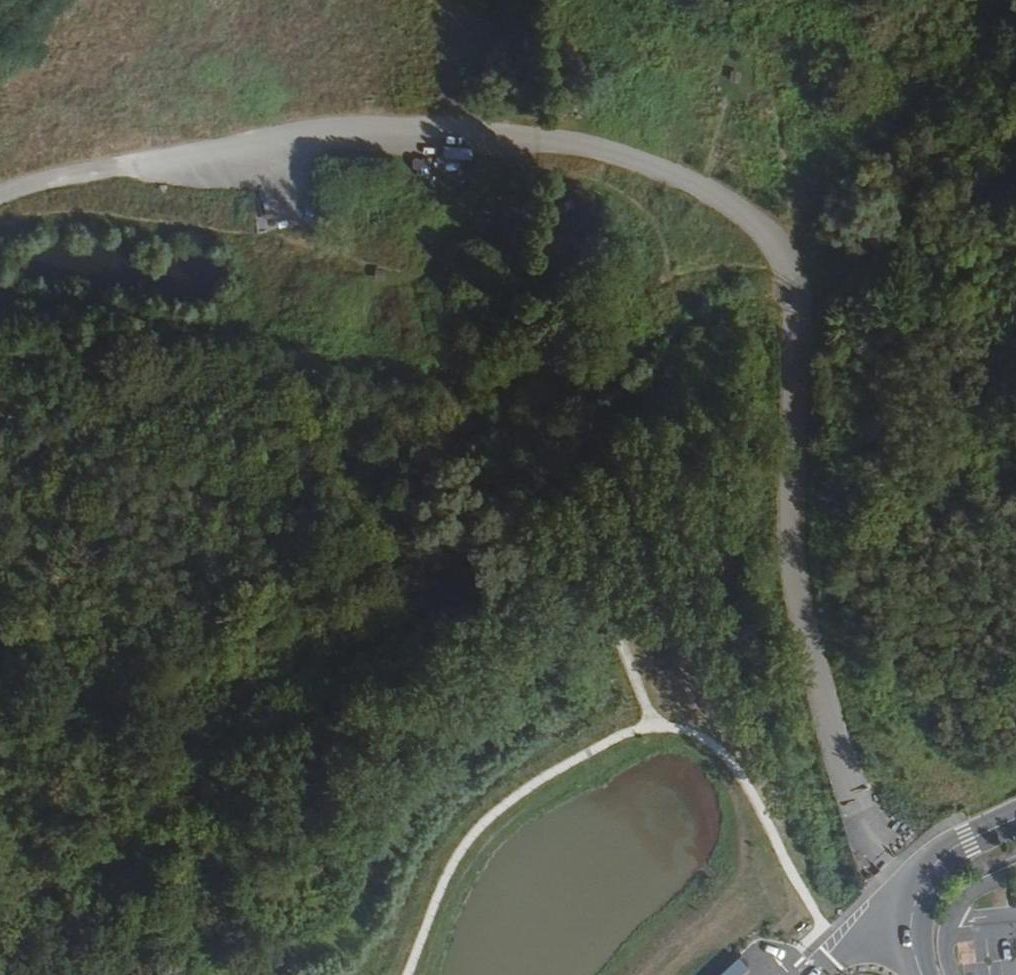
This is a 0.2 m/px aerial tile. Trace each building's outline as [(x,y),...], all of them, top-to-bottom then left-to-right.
[(443,147),(443,159),(471,160),(472,148),(443,147)] [(746,967),(727,948),(701,974),(738,974),(746,967)]
